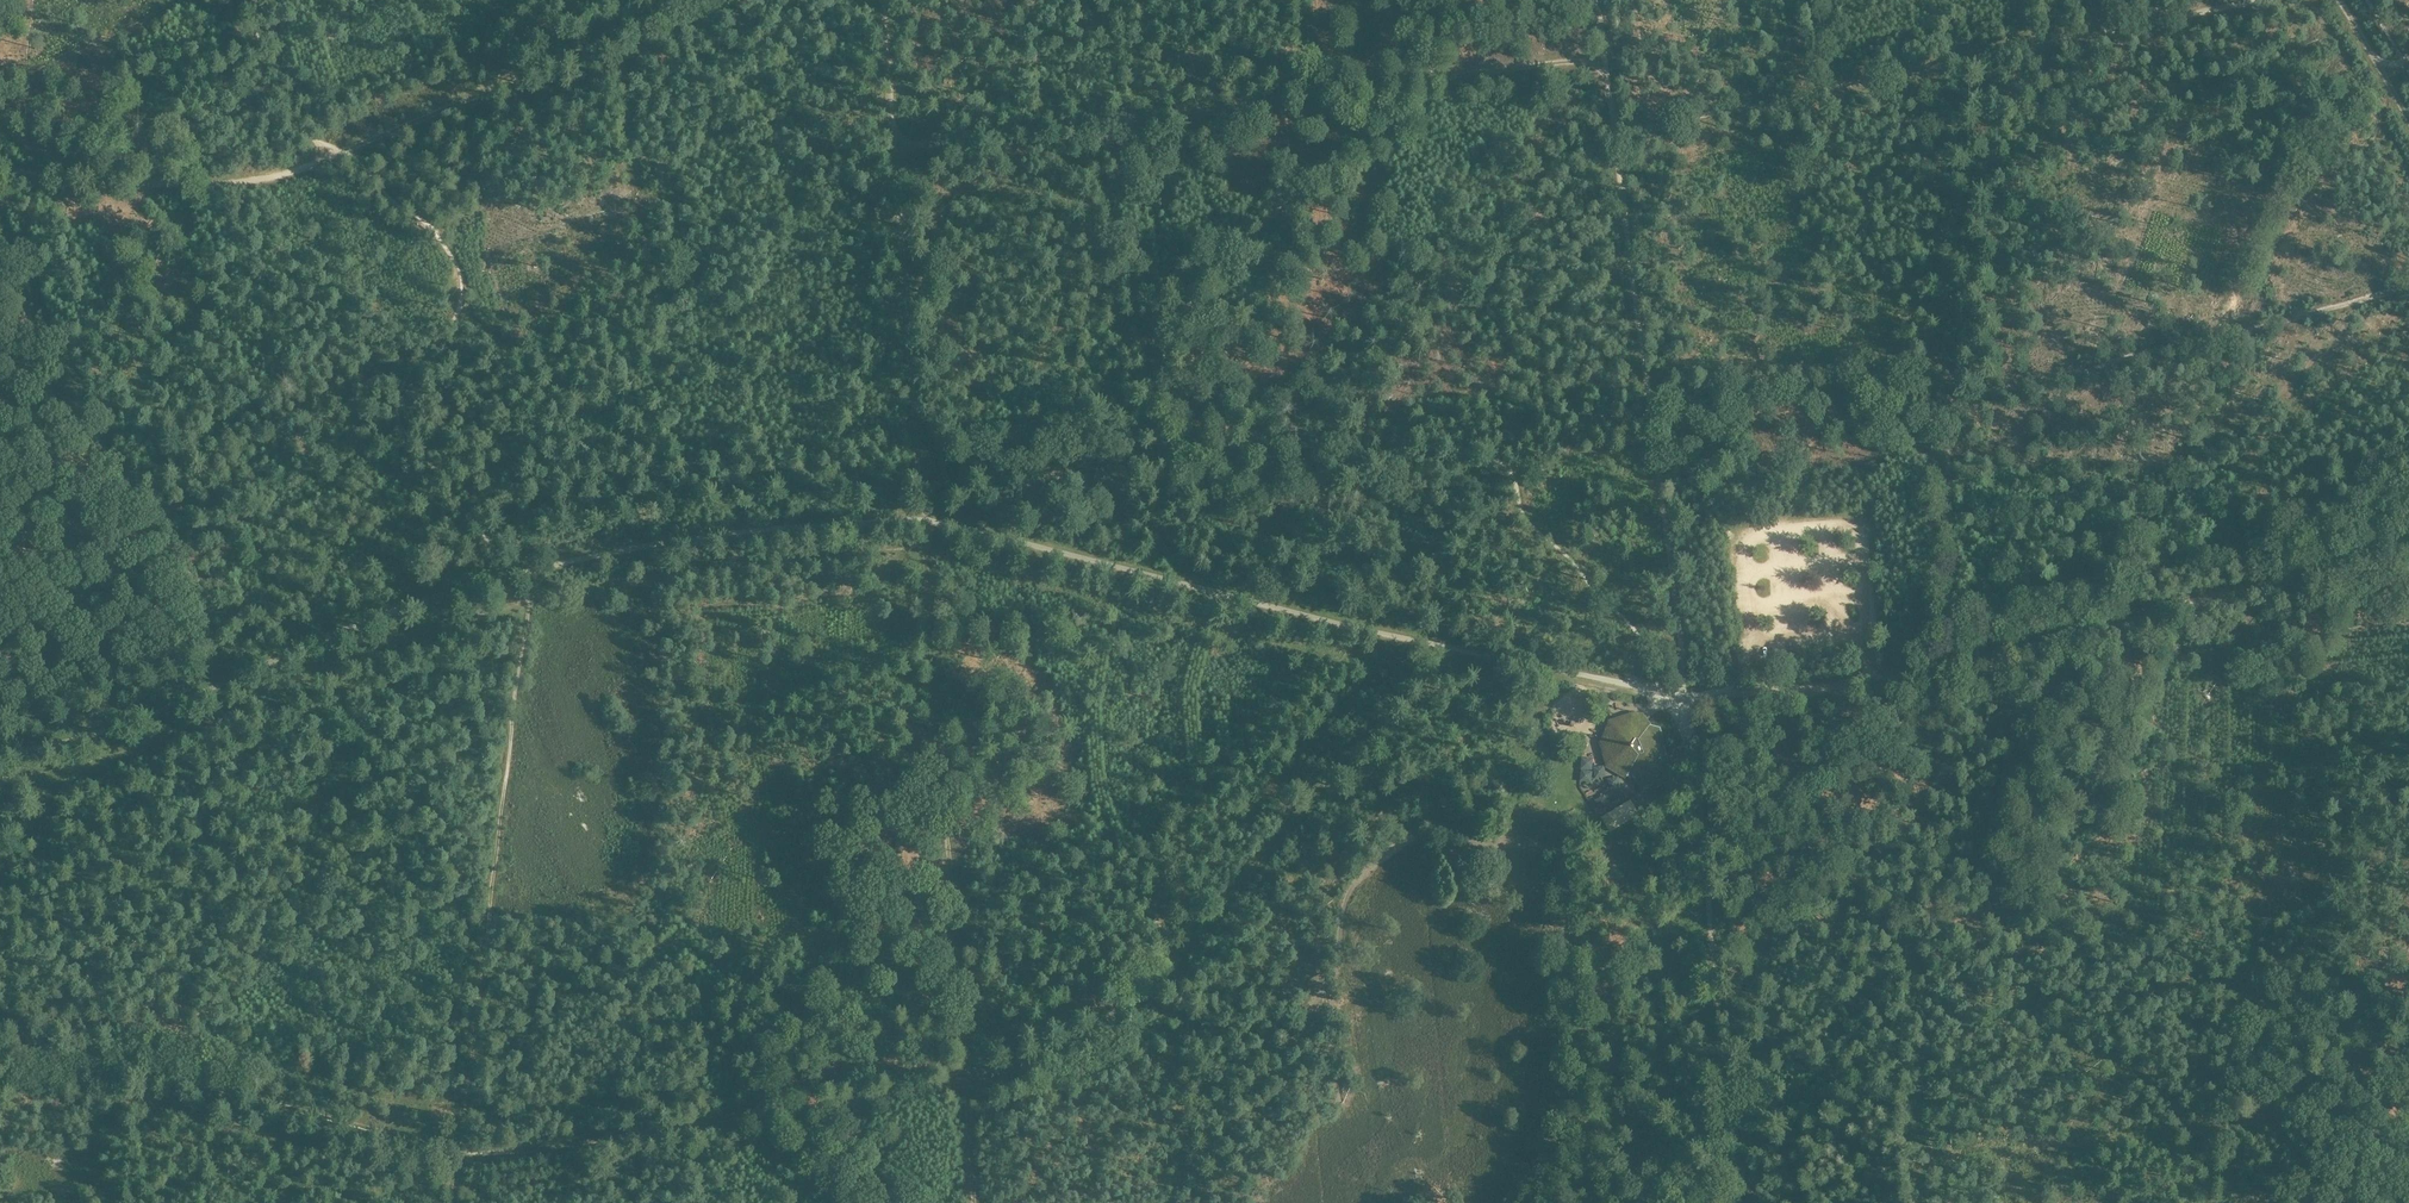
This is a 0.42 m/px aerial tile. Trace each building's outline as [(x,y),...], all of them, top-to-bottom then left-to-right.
[(1642,791),(1658,787),(1672,778),(1661,728),(1646,725),(1641,720),(1642,718),(1641,718),(1641,720),(1632,717),(1611,724),(1603,745),(1609,766),(1626,776),(1629,772),(1634,775),(1633,776),(1642,791)]
